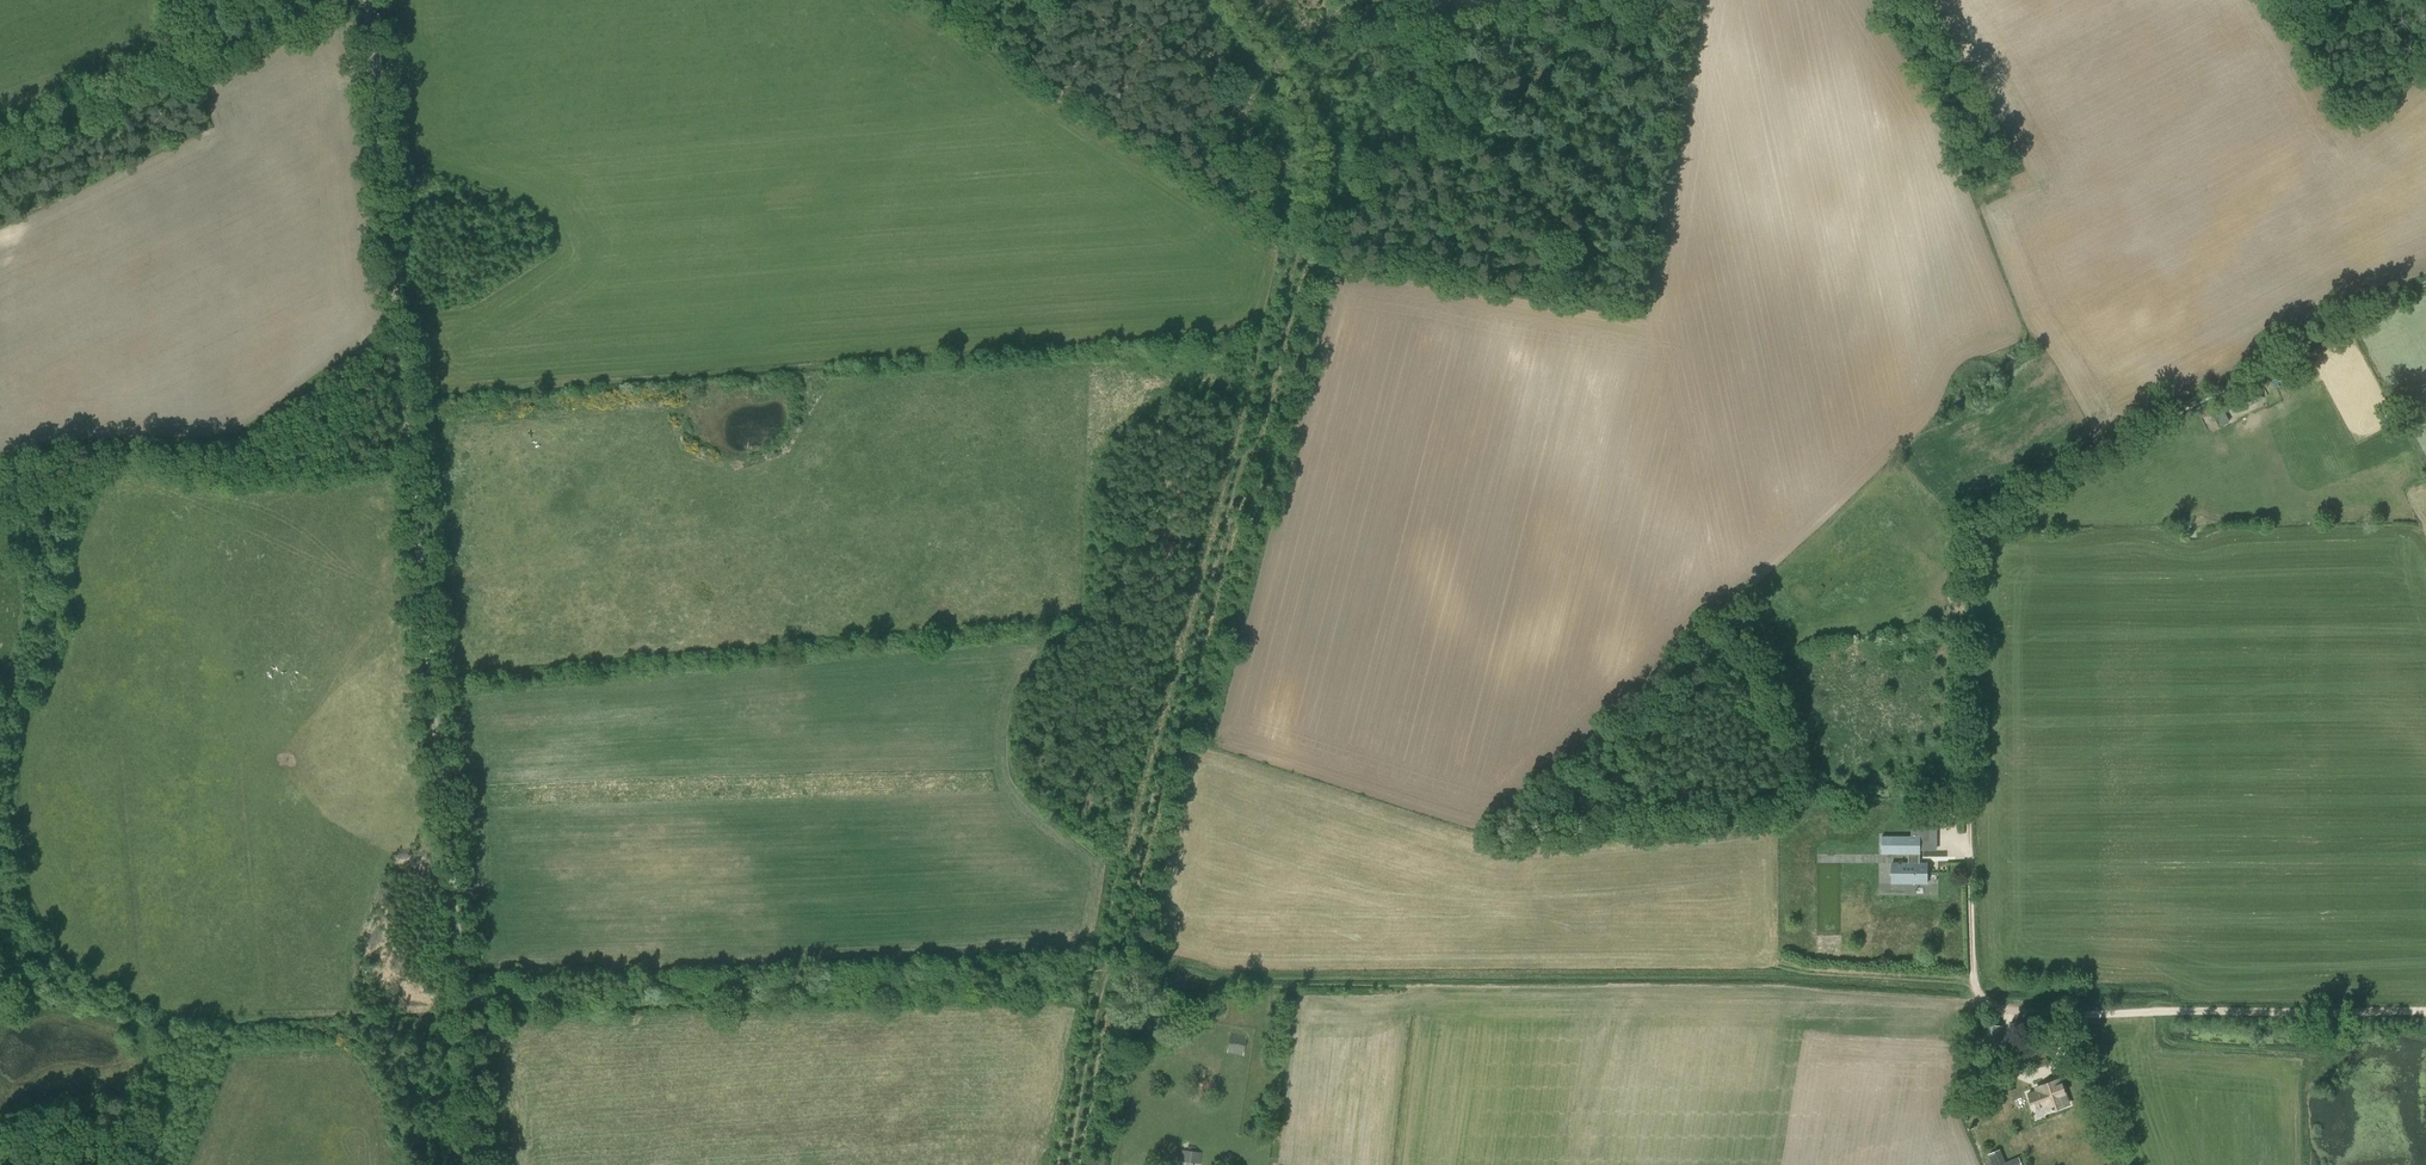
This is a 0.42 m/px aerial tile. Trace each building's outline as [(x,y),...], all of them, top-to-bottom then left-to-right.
[(2255,386),(2212,408),(2221,426),(2229,422),(2224,413),(2233,408),(2235,414),(2262,400),(2259,394),(2255,386)] [(1920,832),(1937,832),(1937,811),(1920,811),(1920,832)] [(1882,854),(1908,854),(1908,864),(1893,864),(1892,883),(1927,883),(1927,864),(1918,864),(1918,854),(1920,854),(1920,837),(1883,837),(1882,854)] [(1921,855),(1919,855),(1919,861),(1937,861),(1937,851),(1921,850),(1921,855)] [(1981,1049),(2000,1051),(2003,1026),(1984,1024),(1981,1049)] [(1246,1036),(1228,1033),(1225,1052),(1243,1055),(1246,1036)] [(2037,1088),(2037,1089),(2027,1093),(2034,1113),(2045,1109),(2046,1113),(2068,1104),(2059,1080),(2037,1088)] [(1202,1163),(1204,1152),(1185,1149),(1183,1160),(1202,1163)] [(1993,1164),(2022,1164),(2019,1157),(2006,1162),(2000,1149),(1988,1154),(1993,1164)]
